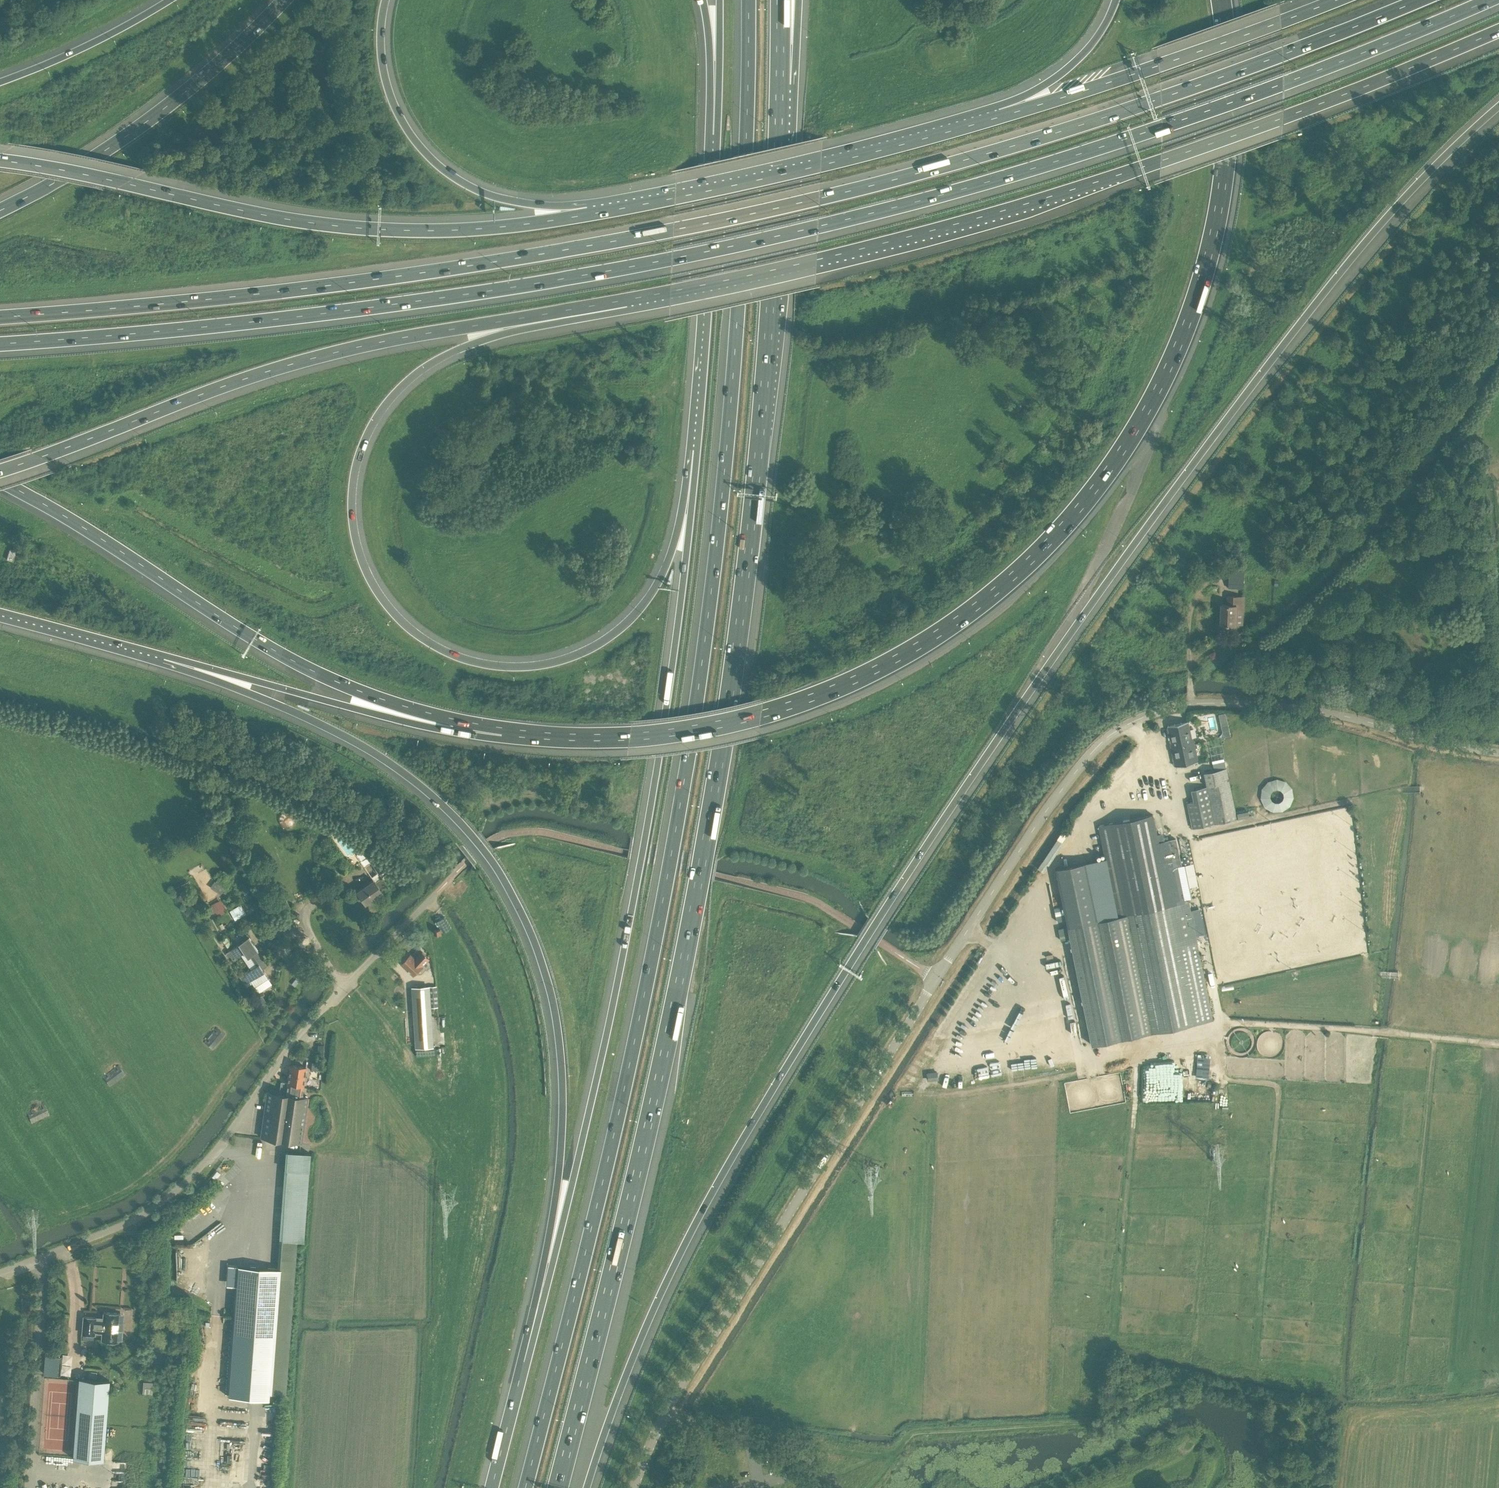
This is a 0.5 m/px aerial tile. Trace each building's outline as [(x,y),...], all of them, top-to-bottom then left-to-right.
[(7,559),(13,561),(16,551),(10,549),(7,559)] [(1228,588),(1243,588),(1244,578),(1229,578),(1228,588)] [(1244,613),(1243,613),(1244,596),(1228,596),(1228,604),(1221,604),(1221,624),(1243,625),(1244,613)] [(1446,697),(1430,692),(1426,704),(1443,709),(1446,697)] [(1171,743),(1193,739),(1193,738),(1192,738),(1188,721),(1167,725),(1171,743)] [(1193,739),(1171,743),(1170,744),(1175,766),(1194,762),(1194,764),(1198,763),(1197,761),(1198,761),(1193,739)] [(1193,828),(1237,819),(1226,768),(1204,772),(1207,786),(1196,789),(1198,801),(1187,803),(1193,828)] [(1267,783),(1262,789),(1261,793),(1262,798),(1264,804),(1270,809),(1276,810),(1284,809),(1288,806),(1291,801),(1292,796),(1292,790),(1290,786),(1286,782),(1280,779),(1274,779),(1267,783)] [(1339,810),(1201,834),(1203,845),(1195,847),(1196,852),(1341,826),(1339,810)] [(280,817),(279,820),(279,822),(280,824),(282,826),(284,828),(286,829),(288,829),(291,829),(293,828),(295,826),(296,824),(297,822),(297,820),(297,818),(296,816),(295,814),(294,813),(293,812),(291,811),(289,811),(288,811),(286,811),(284,812),(282,813),(281,815),(280,817)] [(1099,826),(1105,858),(1056,868),(1064,905),(1067,919),(1068,926),(1070,938),(1093,1045),(1213,1020),(1188,899),(1184,899),(1177,867),(1173,867),(1173,863),(1177,862),(1176,855),(1171,856),(1168,840),(1159,842),(1153,815),(1099,826)] [(1238,819),(1239,825),(1268,822),(1268,816),(1238,819)] [(1374,849),(1372,829),(1364,830),(1367,850),(1374,849)] [(378,851),(371,841),(361,848),(379,874),(393,865),(381,849),(378,851)] [(228,885),(218,877),(210,887),(220,895),(228,885)] [(373,879),(363,886),(356,891),(365,904),(382,892),(380,890),(387,885),(382,877),(375,882),(373,879)] [(283,893),(276,897),(283,910),(290,906),(283,893)] [(209,905),(215,918),(221,914),(215,902),(209,905)] [(235,919),(247,912),(241,903),(230,909),(235,919)] [(1064,905),(1053,908),(1056,921),(1067,919),(1064,905)] [(1068,926),(1058,928),(1060,940),(1070,938),(1068,926)] [(222,943),(224,941),(228,946),(231,944),(226,937),(223,939),(221,941),(222,943)] [(230,950),(226,953),(229,957),(230,956),(232,959),(234,957),(235,958),(244,952),(247,957),(249,955),(256,966),(239,977),(245,985),(264,972),(262,969),(267,966),(256,951),(258,950),(249,937),(230,950)] [(423,952),(416,959),(411,954),(402,963),(414,974),(419,969),(421,970),(424,967),(422,965),(423,965),(422,965),(429,958),(423,952)] [(980,977),(984,970),(975,966),(972,973),(980,977)] [(296,977),(291,983),(295,986),(300,980),(296,977)] [(253,986),(247,990),(254,1000),(260,996),(253,986)] [(437,986),(429,986),(413,987),(414,1018),(431,1017),(430,1007),(439,1007),(437,986)] [(415,1026),(416,1047),(431,1046),(429,1025),(415,1026)] [(205,1040),(213,1047),(225,1033),(218,1026),(205,1040)] [(1208,1079),(1212,1054),(1199,1052),(1195,1077),(1208,1079)] [(310,1067),(318,1068),(319,1060),(311,1059),(310,1067)] [(281,1080),(279,1093),(291,1094),(292,1083),(303,1084),(306,1067),(290,1065),(288,1081),(281,1080)] [(291,1094),(279,1093),(267,1091),(261,1137),(301,1143),(307,1097),(301,1096),(303,1084),(292,1083),(291,1094)] [(285,1170),(286,1170),(281,1240),(296,1241),(303,1242),(310,1153),(287,1151),(285,1170)] [(294,1266),(296,1241),(281,1240),(279,1268),(270,1392),(275,1393),(285,1394),(289,1330),(291,1312),(294,1266)] [(270,1392),(279,1268),(238,1265),(236,1286),(228,1396),(269,1399),(270,1392)] [(103,1318),(96,1317),(84,1316),(82,1334),(94,1335),(94,1332),(102,1332),(102,1339),(118,1340),(118,1329),(121,1329),(122,1328),(122,1325),(121,1323),(119,1323),(120,1313),(104,1312),(103,1318)] [(79,1378),(73,1458),(103,1460),(109,1380),(79,1378)] [(144,1381),(143,1392),(152,1392),(153,1381),(144,1381)] [(910,1417),(910,1404),(899,1404),(899,1417),(910,1417)]
